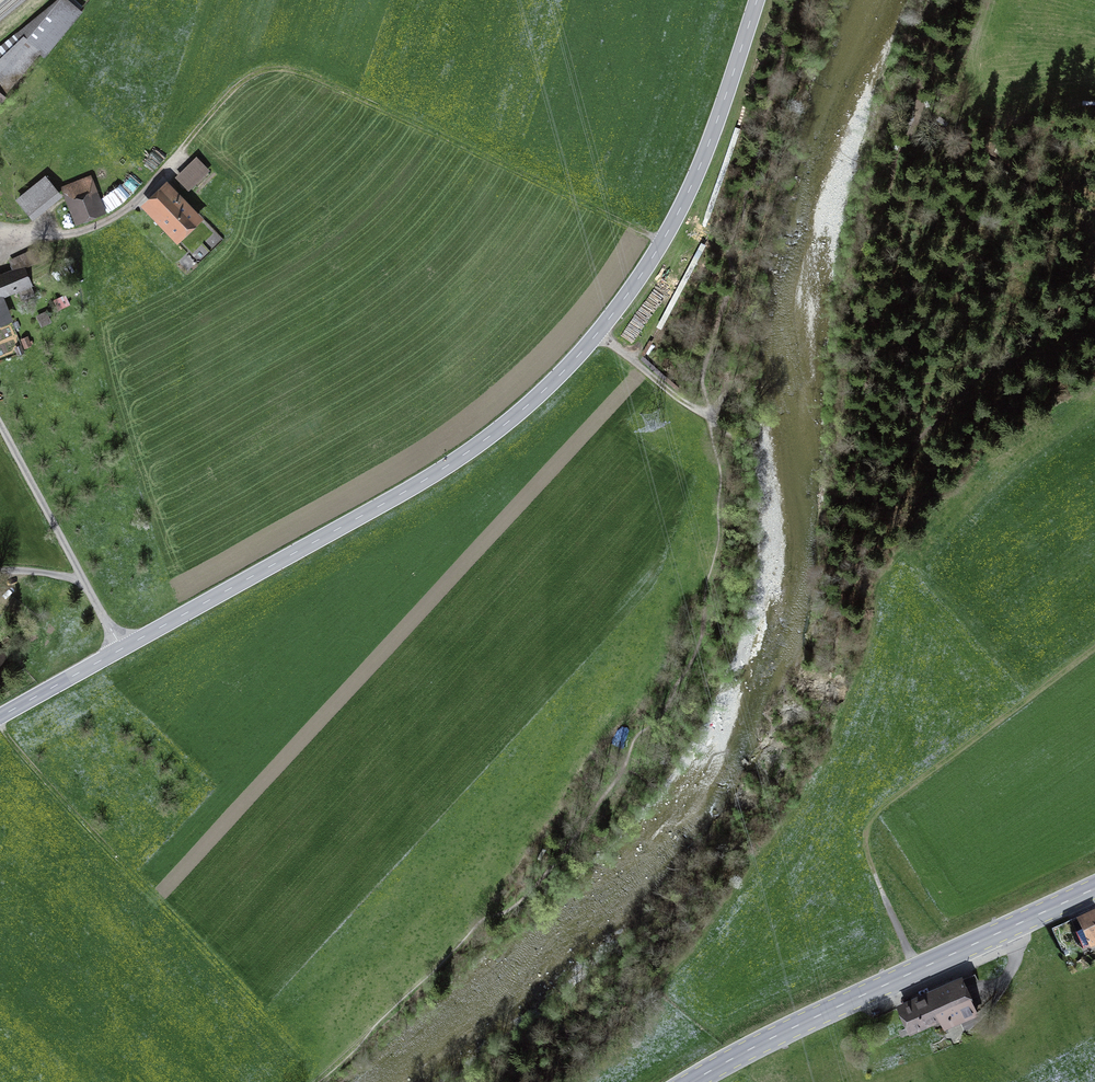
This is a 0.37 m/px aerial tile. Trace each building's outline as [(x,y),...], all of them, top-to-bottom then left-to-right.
[(0,47),(0,98),(38,50),(45,56),(80,13),(65,1),(66,0),(57,0),(0,47)] [(180,178),(189,187),(206,171),(197,162),(180,178)] [(91,177),(62,189),(74,219),(82,216),(84,221),(105,213),(91,177)] [(44,178),(19,199),(31,214),(56,193),(44,178)] [(166,188),(147,206),(178,237),(197,219),(166,188)] [(30,285),(23,267),(28,265),(24,256),(12,261),(16,270),(0,277),(0,297),(30,285)] [(1081,924),(1091,945),(1094,943),(1094,917),(1081,924)] [(902,1006),(912,1028),(939,1016),(944,1028),(976,1014),(964,987),(977,981),(974,974),(902,1006)]
